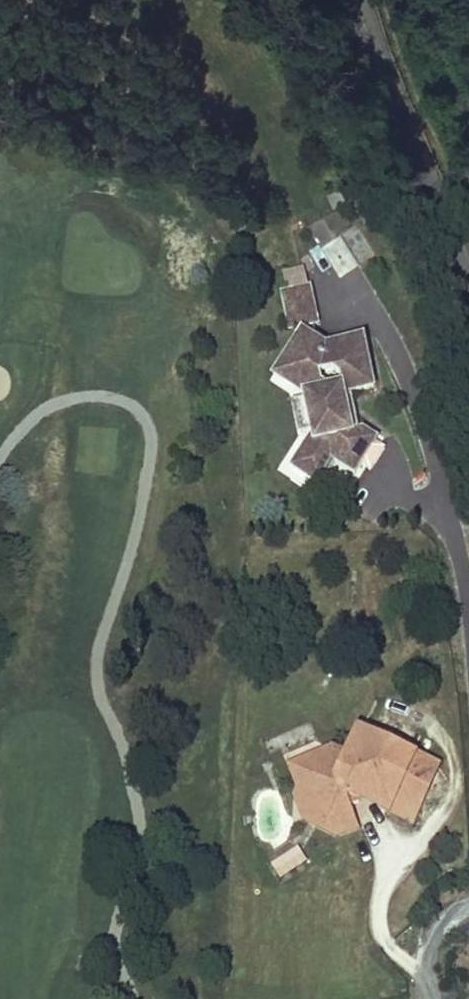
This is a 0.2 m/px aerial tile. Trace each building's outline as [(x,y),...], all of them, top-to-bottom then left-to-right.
[(360,265),(373,260),(362,236),(349,241),(360,265)] [(304,267),(284,271),(288,290),(308,286),(304,267)] [(314,331),(307,295),(279,300),(286,336),(304,333),(310,332),(314,331)] [(279,389),(298,352),(307,350),(314,349),(310,332),(304,333),(306,344),(297,339),(273,385),(279,389)] [(359,440),(353,405),(346,406),(341,414),(349,420),(353,441),(359,440)] [(312,437),(306,407),(294,409),(299,440),(312,437)] [(416,751),(366,731),(356,759),(342,754),(306,769),(309,783),(325,787),(333,805),(326,817),(345,829),(362,820),(355,807),(365,801),(360,790),(371,786),(388,791),(402,796),(416,751)] [(447,760),(416,751),(402,796),(399,806),(430,816),(447,760)] [(325,787),(309,783),(326,817),(333,805),(325,787)] [(388,791),(371,786),(360,790),(365,801),(388,791)] [(291,838),(264,854),(280,880),(307,864),(291,838)]
